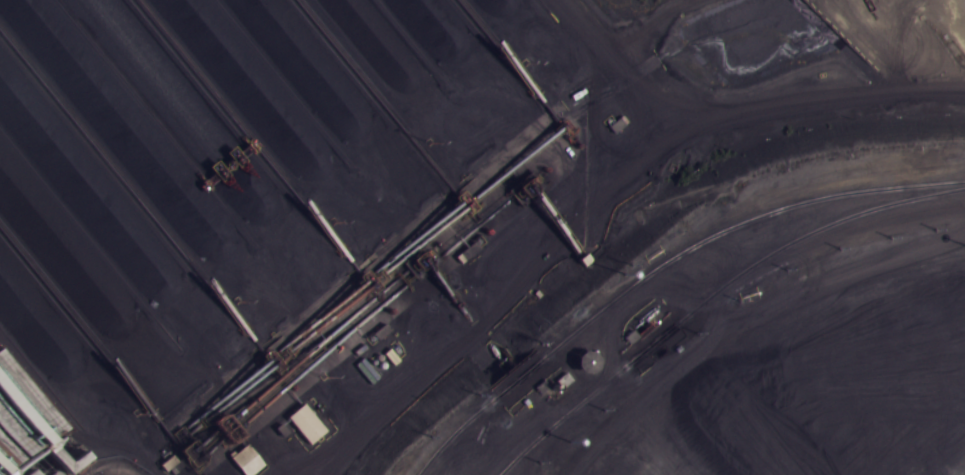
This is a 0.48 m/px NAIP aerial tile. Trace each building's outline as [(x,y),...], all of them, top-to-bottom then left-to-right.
[(84,456),(63,474),(0,474),(0,356),(84,456)] [(287,418),(304,439),(321,425),(304,404),(287,418)] [(264,466),(248,443),(229,456),(242,474),(252,474),(264,466)]
